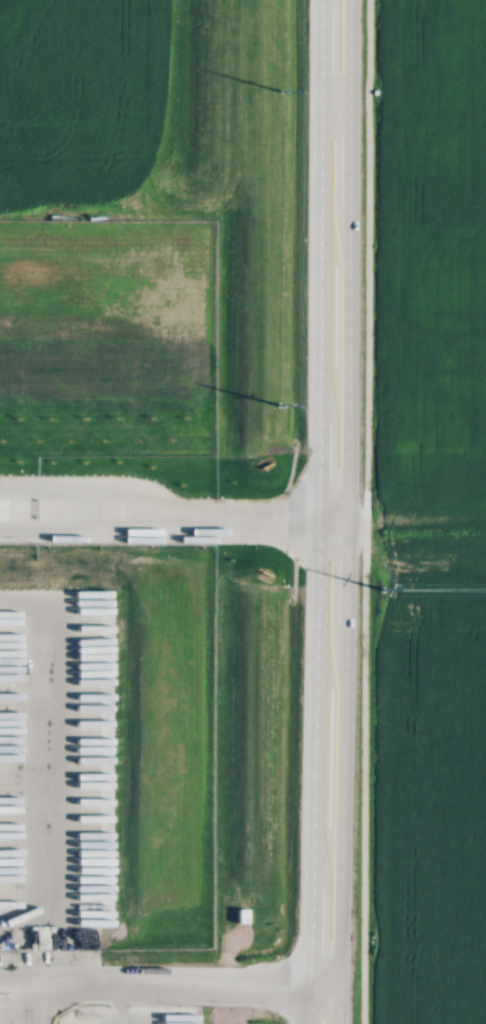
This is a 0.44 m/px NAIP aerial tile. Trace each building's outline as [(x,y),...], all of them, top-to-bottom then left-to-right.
[(244,919),(244,911),(235,911),(235,919),(244,919)]
